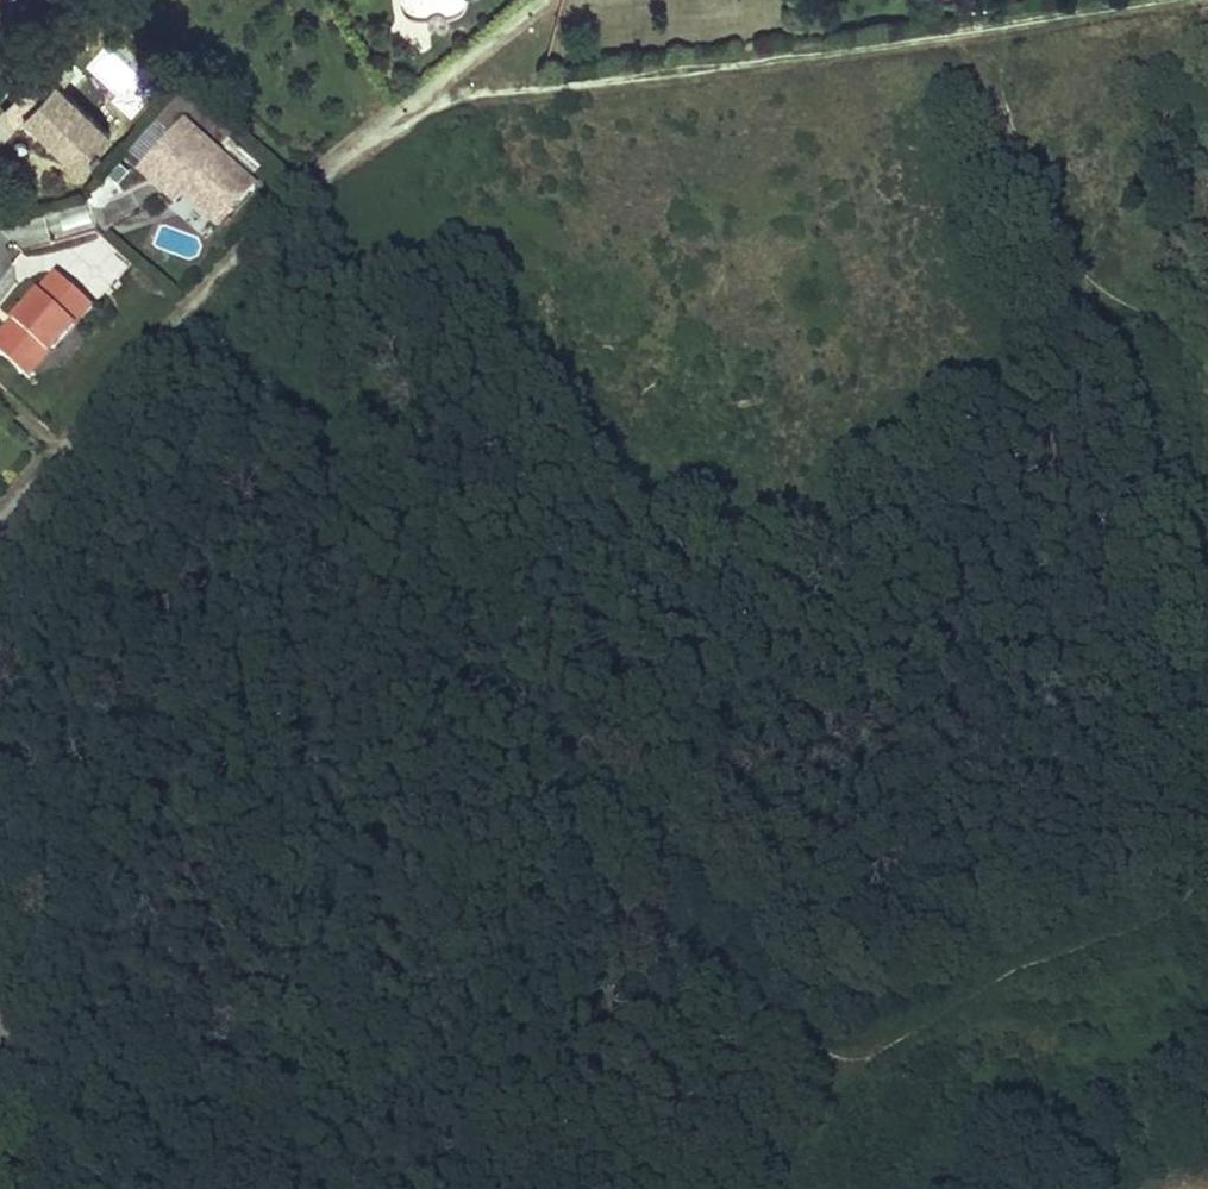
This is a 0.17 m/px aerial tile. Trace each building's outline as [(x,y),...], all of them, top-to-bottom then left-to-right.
[(0,74),(14,87),(37,61),(56,78),(51,83),(59,89),(72,75),(33,39),(5,68),(0,74)] [(37,61),(14,87),(20,92),(32,104),(19,118),(74,167),(86,154),(89,157),(97,148),(94,145),(106,133),(59,89),(51,83),(56,78),(37,61)] [(0,114),(0,115),(11,126),(19,118),(32,104),(20,92),(0,114)] [(185,129),(139,178),(174,210),(181,201),(188,194),(194,198),(198,217),(216,234),(254,194),(185,129)] [(188,194),(181,201),(198,217),(194,198),(188,194)] [(0,335),(0,357),(25,381),(92,311),(56,277),(0,335)]
